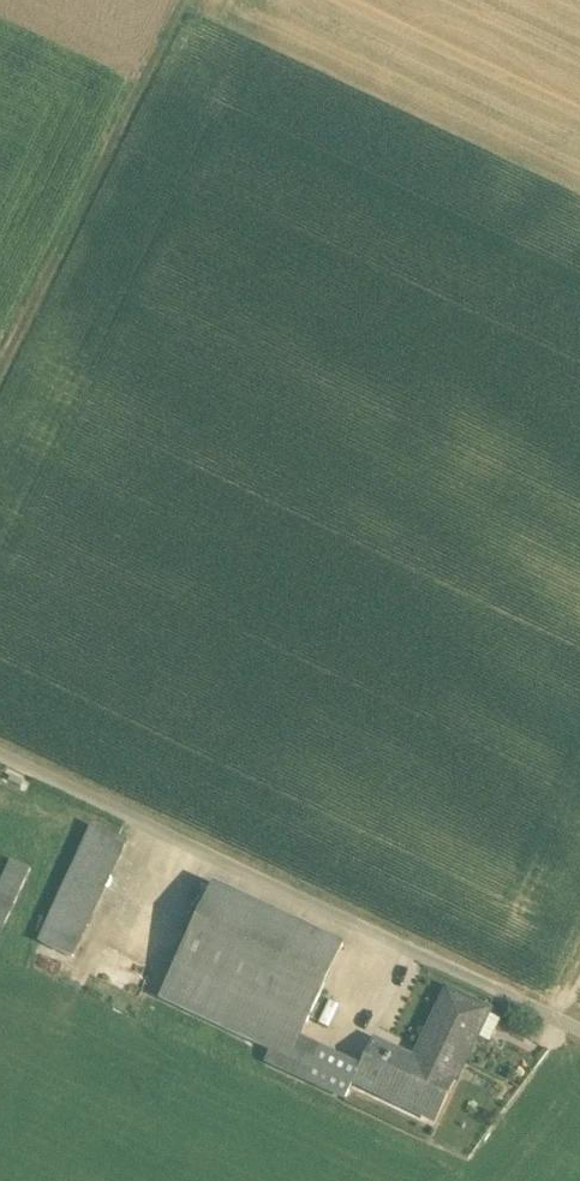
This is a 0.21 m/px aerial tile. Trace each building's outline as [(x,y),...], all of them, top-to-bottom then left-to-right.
[(92,830),(39,943),(72,958),(125,845),(92,830)] [(0,884),(0,934),(30,871),(10,862),(0,884)] [(342,948),(212,886),(159,999),(270,1051),(265,1062),(304,1080),(319,1048),(300,1039),(342,948)] [(487,1012),(447,993),(420,1049),(427,1052),(423,1060),(457,1076),(475,1038),(486,1015),(487,1012)] [(486,1015),(475,1038),(489,1044),(500,1021),(486,1015)] [(420,1065),(372,1042),(360,1067),(352,1084),(434,1123),(457,1076),(423,1060),(420,1065)] [(360,1067),(319,1048),(304,1080),(345,1100),(352,1084),(360,1067)]
